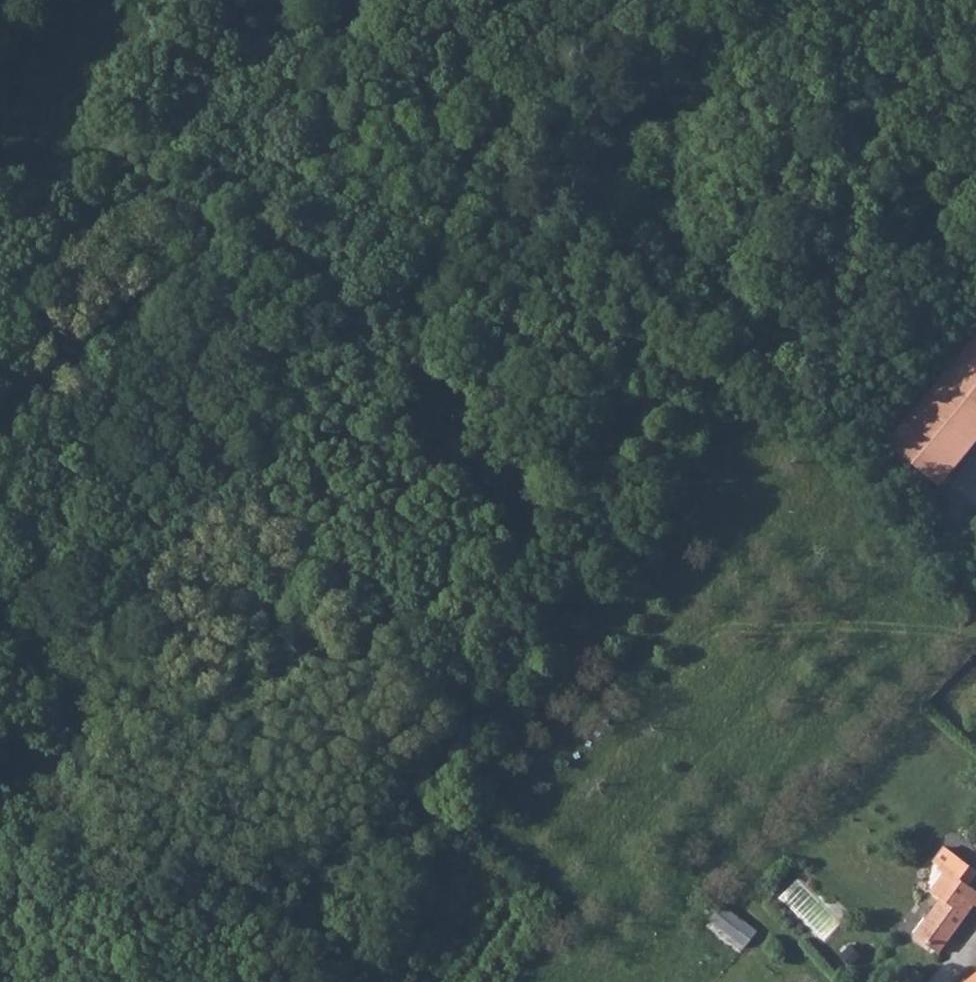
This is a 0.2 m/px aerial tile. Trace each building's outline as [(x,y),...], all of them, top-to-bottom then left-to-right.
[(877,444),(932,489),(975,434),(975,320),(877,444)] [(975,886),(975,867),(947,844),(918,879),(931,889),(951,865),(975,886)] [(951,865),(931,889),(941,896),(968,914),(975,903),(975,886),(951,865)] [(915,934),(941,952),(968,914),(941,896),(915,934)] [(716,905),(704,924),(743,947),(755,928),(716,905)] [(916,967),(907,977),(914,981),(921,981),(927,975),(916,967)] [(964,981),(975,981),(975,972),(964,981)]
